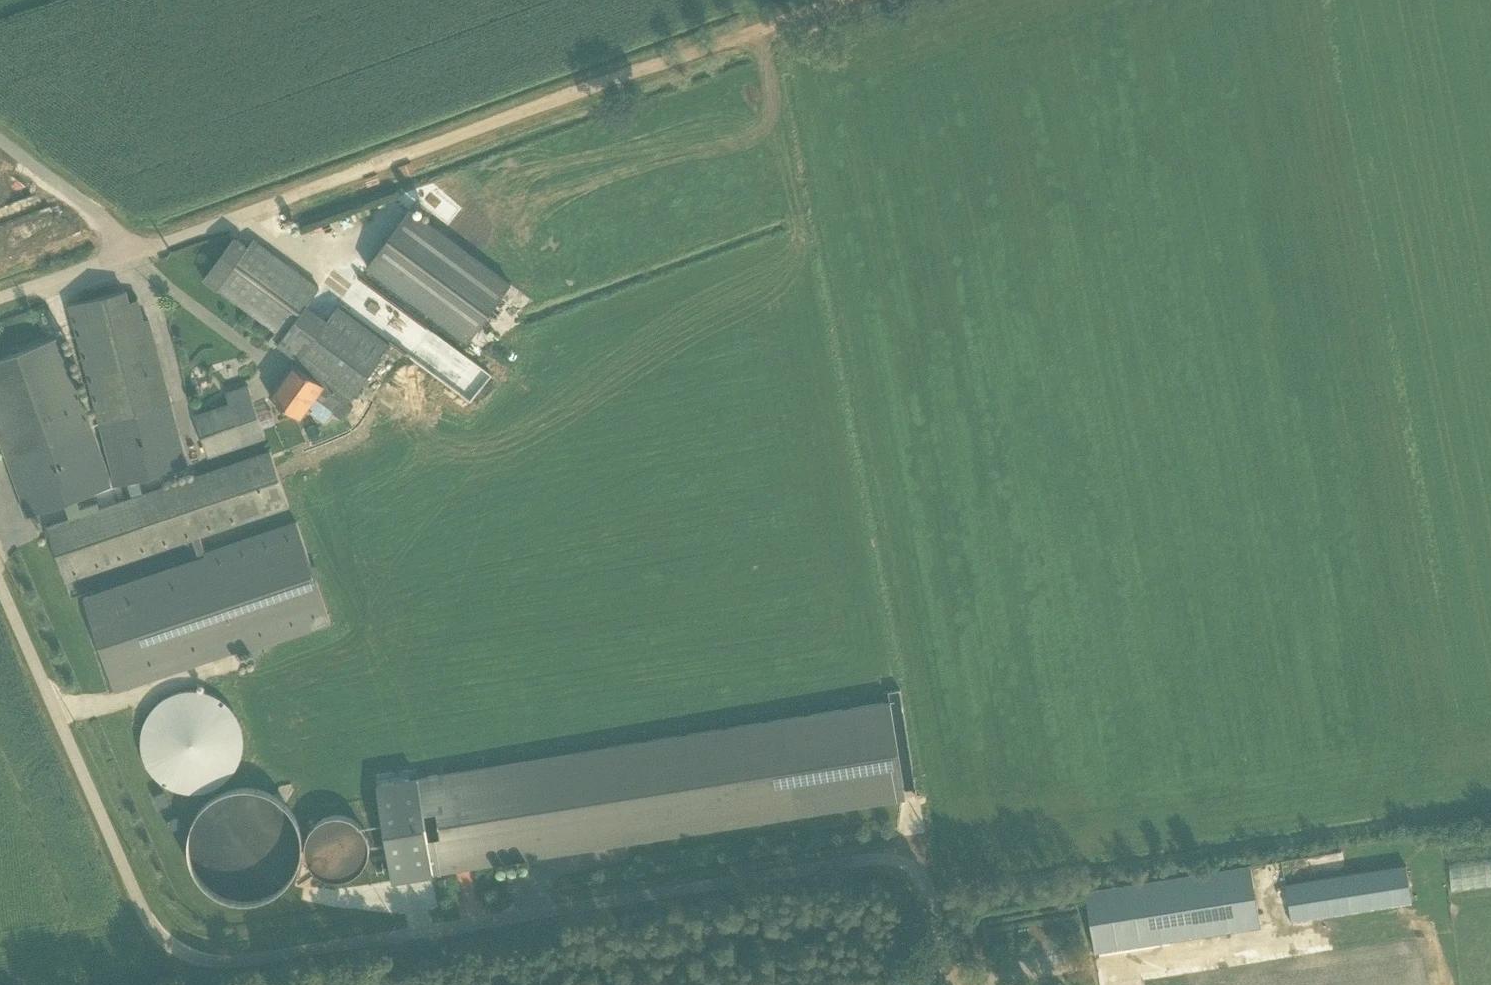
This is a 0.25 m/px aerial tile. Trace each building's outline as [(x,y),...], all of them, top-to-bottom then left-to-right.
[(462,341),(505,282),(403,207),(359,267),(462,341)] [(316,285),(250,237),(212,289),(275,335),(270,342),(347,398),(388,343),(334,303),(322,319),(302,304),(316,285)] [(125,286),(64,302),(112,486),(190,466),(151,318),(145,319),(140,298),(129,301),(125,286)] [(0,355),(0,449),(25,517),(112,486),(58,334),(0,355)] [(295,419),(318,386),(286,364),(264,396),(295,419)] [(233,402),(195,413),(207,453),(268,434),(250,379),(228,386),(233,402)] [(262,451),(49,527),(67,578),(280,503),(262,451)] [(299,522),(79,594),(113,695),(332,624),(299,522)] [(245,755),(246,738),(242,721),(233,707),(220,696),(204,690),(187,690),(170,695),(157,706),(147,720),(142,736),(144,754),(150,769),(162,782),(177,790),(194,793),(211,791),(226,783),(238,770),(245,755)] [(424,875),(903,798),(887,697),(408,773),(424,875)] [(137,795),(144,810),(155,805),(148,790),(137,795)] [(1235,864),(1079,891),(1089,952),(1246,926),(1235,864)] [(1306,918),(1421,898),(1415,864),(1300,884),(1306,918)] [(1108,974),(1110,984),(1395,984),(1389,939),(1108,974)]
